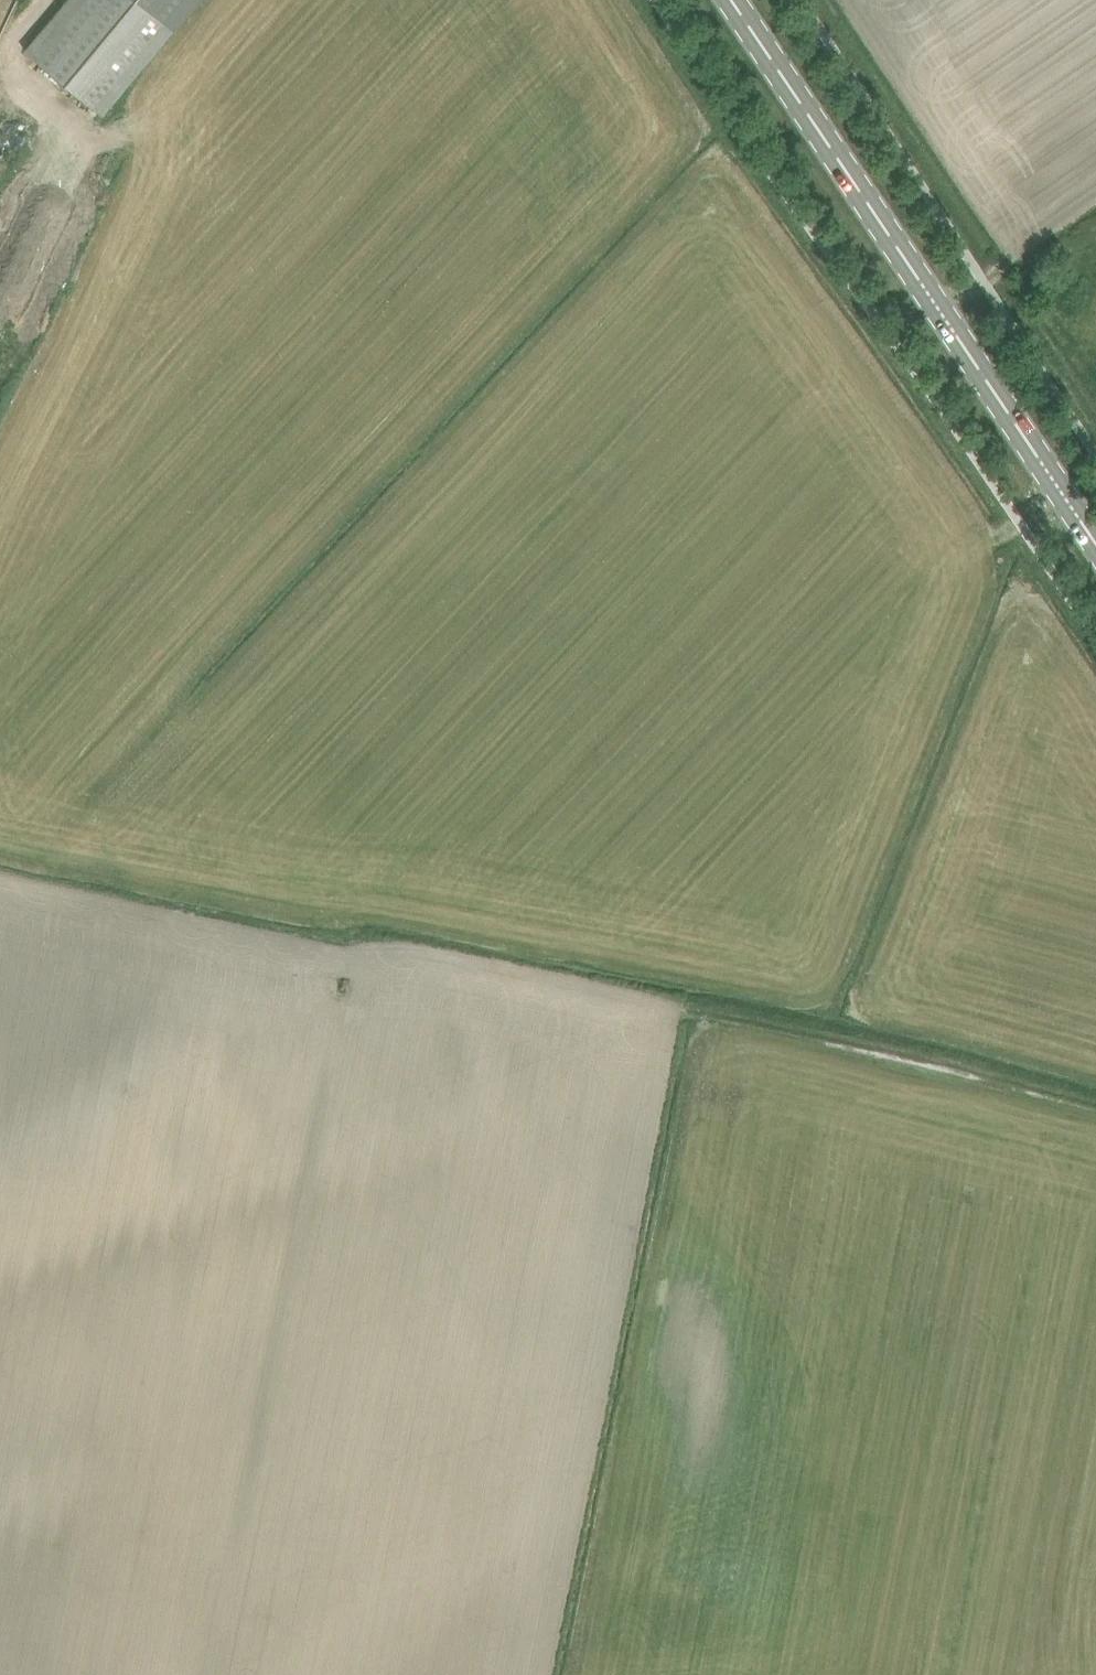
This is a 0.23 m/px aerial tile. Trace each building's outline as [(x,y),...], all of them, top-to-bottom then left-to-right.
[(100,111),(193,0),(65,0),(24,49),(100,111)]
